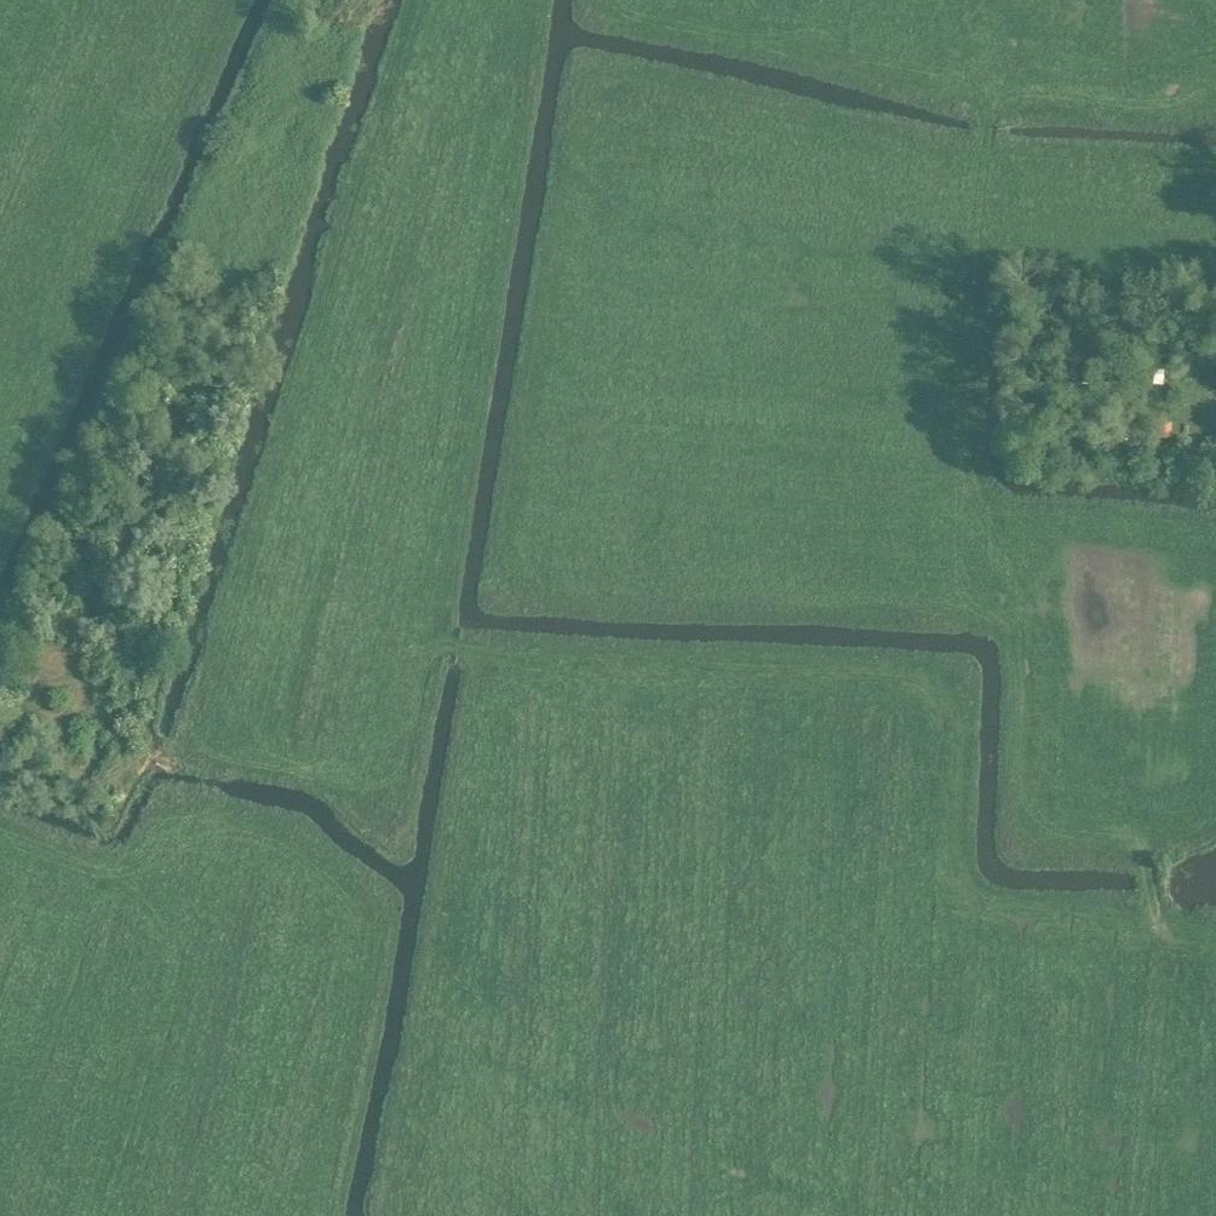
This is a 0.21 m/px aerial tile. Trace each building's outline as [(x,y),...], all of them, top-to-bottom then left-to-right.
[(1170,436),(1171,419),(1145,418),(1145,435),(1170,436)]
